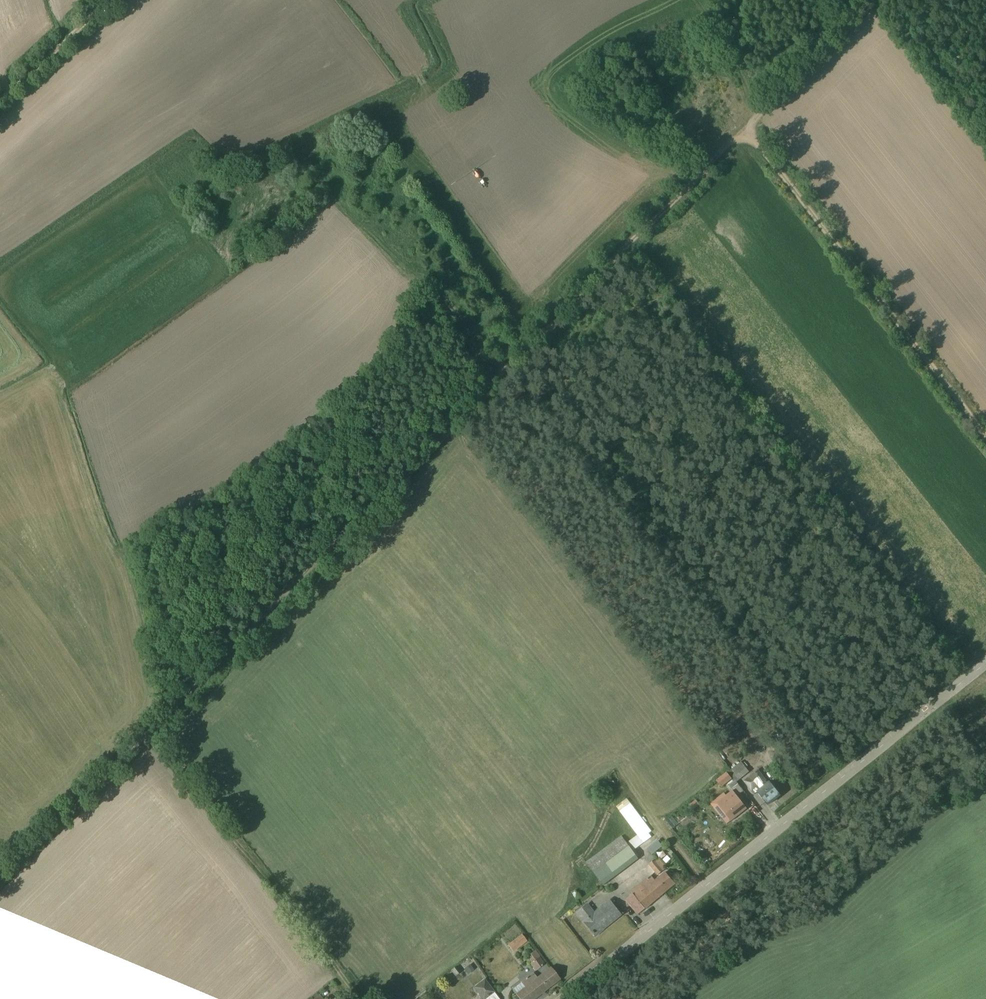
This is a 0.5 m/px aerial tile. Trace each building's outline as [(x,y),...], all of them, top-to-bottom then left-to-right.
[(492,337),(499,345),(513,334),(506,326),(492,337)] [(738,781),(749,773),(740,762),(717,779),(722,786),(734,777),(738,781)] [(768,803),(781,793),(769,778),(766,781),(757,769),(744,780),(755,793),(758,791),(768,803)] [(616,779),(611,773),(595,785),(601,793),(614,783),(613,782),(616,779)] [(721,785),(711,792),(732,820),(747,809),(737,795),(743,790),(737,782),(725,791),(721,785)] [(617,794),(615,790),(604,798),(607,801),(617,794)] [(616,807),(637,835),(626,843),(621,837),(586,862),(603,885),(644,855),(638,847),(643,844),(643,843),(654,835),(627,798),(616,807)] [(689,804),(693,810),(701,804),(697,799),(689,804)] [(638,915),(675,884),(664,871),(667,868),(653,852),(645,859),(648,864),(642,869),(648,876),(630,891),(632,894),(625,900),(638,915)] [(622,915),(609,899),(594,911),(587,903),(575,913),(595,937),(622,915)] [(527,941),(521,933),(508,943),(514,951),(527,941)] [(535,959),(540,956),(536,949),(531,953),(535,959)] [(540,956),(531,964),(538,971),(547,963),(540,956)] [(519,998),(536,998),(561,980),(550,966),(536,977),(533,973),(512,990),(519,998)] [(485,978),(472,988),(481,998),(480,998),(501,998),(485,978)]
